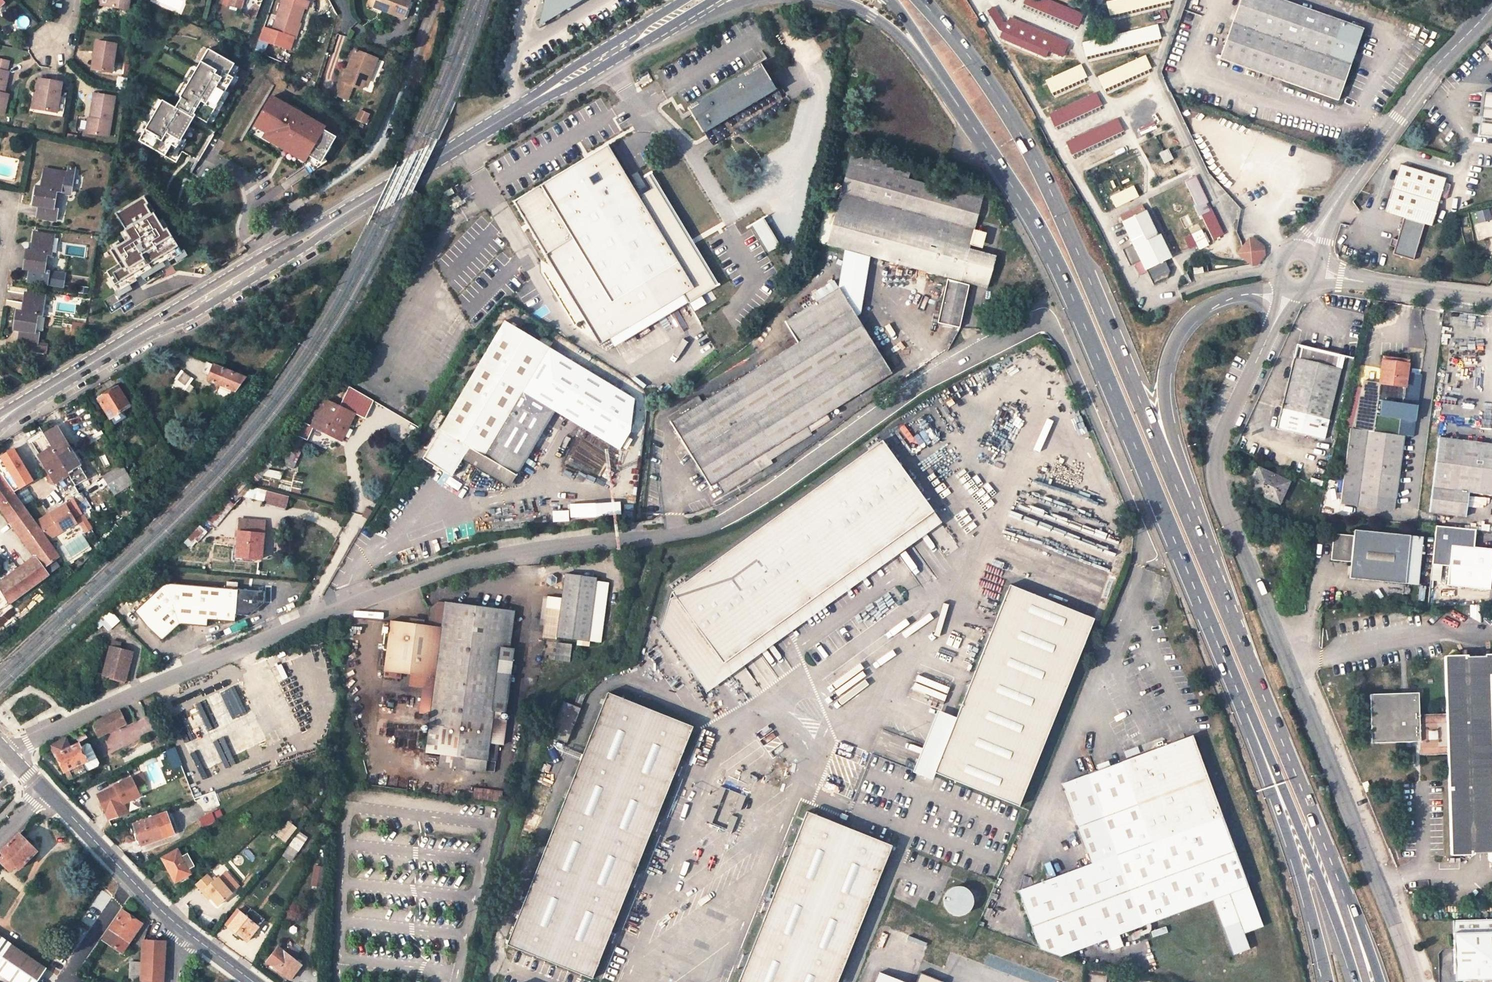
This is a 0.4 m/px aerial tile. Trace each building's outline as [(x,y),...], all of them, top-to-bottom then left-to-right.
[(98,6),(127,11),(129,0),(99,0),(98,6)] [(272,30),(283,33),(294,37),(304,8),(306,9),(309,1),(305,0),(283,0),(272,30)] [(403,20),(411,0),(370,0),(370,1),(384,7),(382,12),(403,20)] [(540,27),(586,0),(547,0),(540,27)] [(1081,15),(1045,0),(1026,0),(1026,1),(1078,23),(1081,15)] [(1173,0),(1130,0),(1108,6),(1111,15),(1169,1),(1173,0)] [(1283,0),(1240,0),(1220,58),(1281,80),(1338,100),(1364,28),(1283,0)] [(367,7),(382,12),(384,7),(370,1),(367,7)] [(1023,8),(1075,30),(1078,23),(1026,1),(1023,8)] [(1112,21),(1171,7),(1169,1),(1111,15),(1112,21)] [(1059,47),(1031,35),(1001,22),(997,30),(1062,57),(1066,49),(1059,47)] [(264,27),(260,39),(279,45),(283,33),(272,30),(264,27)] [(1031,35),(1059,47),(1062,40),(1034,28),(1031,35)] [(1160,38),(1157,28),(1084,47),(1087,57),(1158,39),(1160,38)] [(995,36),(1059,63),(1062,57),(997,30),(995,36)] [(294,37),(283,33),(279,45),(289,49),(294,37)] [(1160,44),(1158,39),(1087,57),(1089,62),(1160,44)] [(95,70),(112,73),(117,45),(96,42),(93,61),(97,62),(95,70)] [(162,101),(138,141),(164,156),(171,145),(176,148),(194,116),(207,123),(233,78),(227,75),(234,64),(208,49),(179,98),(180,99),(175,108),(162,101)] [(360,89),(363,81),(373,57),(356,49),(350,62),(353,63),(352,67),(349,66),(342,81),(340,80),(334,94),(347,100),(352,86),(360,89)] [(378,59),(373,57),(363,81),(368,83),(378,59)] [(0,59),(0,113),(4,114),(8,94),(3,93),(8,71),(6,70),(8,61),(0,59)] [(1146,60),(1101,80),(1105,89),(1148,69),(1150,68),(1146,60)] [(767,76),(760,64),(704,98),(696,103),(688,108),(703,133),(776,90),(770,81),(767,76)] [(1082,67),(1048,83),(1052,91),(1083,77),(1086,76),(1082,67)] [(1148,69),(1105,89),(1108,94),(1151,75),(1148,69)] [(1083,77),(1052,91),(1054,97),(1086,82),(1083,77)] [(64,113),(68,93),(60,92),(62,82),(39,78),(36,94),(39,94),(37,108),(64,113)] [(696,103),(704,98),(700,92),(692,96),(696,103)] [(94,93),(87,133),(109,137),(115,97),(94,93)] [(301,113),(270,96),(255,122),(268,130),(265,135),(288,148),(287,150),(305,161),(308,156),(320,163),(335,136),(299,115),(301,113)] [(1094,96),(1051,116),(1055,125),(1098,105),(1094,96)] [(1098,105),(1055,125),(1058,130),(1101,110),(1098,105)] [(1481,108),(1480,117),(1483,117),(1482,125),(1479,125),(1478,136),(1491,137),(1491,109),(1481,108)] [(1116,122),(1069,144),(1072,152),(1120,130),(1116,122)] [(1120,130),(1072,152),(1075,158),(1122,136),(1120,130)] [(554,170),(552,172),(555,178),(513,203),(600,345),(611,338),(693,289),(614,156),(608,146),(573,167),(569,160),(554,169),(554,170)] [(706,281),(627,149),(614,156),(693,289),(611,338),(618,349),(699,299),(706,281)] [(833,196),(829,210),(835,212),(827,243),(885,260),(943,276),(961,281),(971,244),(974,231),(986,187),(986,186),(947,175),(944,184),(943,189),(928,185),(901,177),(905,164),(853,149),(839,198),(833,196)] [(308,156),(305,161),(315,169),(320,163),(308,156)] [(1432,226),(1446,179),(1399,165),(1385,212),(1404,218),(1397,240),(1395,247),(1393,254),(1413,260),(1424,224),(1432,226)] [(53,208),(56,191),(71,193),(74,174),(67,173),(44,169),(42,187),(36,187),(33,205),(39,206),(37,218),(56,221),(58,209),(53,208)] [(1197,206),(1194,207),(1198,215),(1201,213),(1208,210),(1205,204),(1206,202),(1208,201),(1196,176),(1186,181),(1197,206)] [(944,184),(930,180),(928,185),(943,189),(944,184)] [(1133,186),(1110,197),(1115,208),(1138,197),(1133,186)] [(1141,206),(1118,217),(1121,223),(1144,213),(1141,206)] [(1208,210),(1201,213),(1213,239),(1224,233),(1212,208),(1208,210)] [(1144,213),(1121,223),(1131,244),(1144,270),(1169,257),(1159,236),(1157,237),(1144,213)] [(159,240),(161,238),(162,237),(164,234),(138,215),(136,218),(120,240),(140,255),(142,261),(146,264),(151,263),(155,256),(154,253),(152,251),(158,243),(158,241),(159,240)] [(750,224),(768,253),(780,245),(762,216),(750,224)] [(982,247),(985,234),(974,231),(971,244),(982,247)] [(1204,232),(1194,236),(1199,248),(1210,243),(1204,232)] [(26,250),(24,269),(29,270),(45,272),(46,254),(51,255),(53,235),(35,233),(32,251),(26,250)] [(1263,251),(1250,241),(1240,254),(1253,263),(1263,251)] [(152,251),(154,253),(160,245),(158,243),(152,251)] [(1138,273),(1144,270),(1131,244),(1125,247),(1138,273)] [(1195,273),(1203,272),(1201,261),(1193,263),(1195,273)] [(45,272),(29,270),(28,282),(64,287),(65,275),(45,272)] [(969,285),(947,279),(938,322),(960,328),(969,285)] [(806,426),(891,373),(839,288),(785,322),(797,343),(670,421),(710,486),(718,481),(725,492),(770,465),(768,460),(810,434),(806,426)] [(37,345),(38,333),(34,332),(37,315),(41,315),(44,296),(25,294),(22,311),(17,311),(14,329),(20,330),(19,333),(4,330),(3,340),(31,344),(37,345)] [(499,318),(493,328),(499,331),(505,321),(499,318)] [(505,321),(499,331),(423,457),(452,475),(463,458),(469,447),(484,456),(549,348),(541,343),(505,321)] [(74,324),(73,335),(83,336),(84,324),(74,324)] [(788,333),(783,324),(778,327),(784,336),(788,333)] [(552,344),(543,339),(541,343),(549,348),(552,344)] [(37,345),(31,344),(31,351),(43,352),(44,346),(37,345)] [(1295,358),(1278,427),(1324,439),(1341,369),(1336,368),(1340,356),(1302,347),(1299,359),(1295,358)] [(484,456),(516,475),(555,410),(620,449),(630,432),(634,399),(549,348),(484,456)] [(1357,429),(1398,435),(1405,387),(1407,372),(1409,361),(1384,357),(1380,383),(1363,381),(1357,429)] [(246,377),(207,362),(204,370),(210,373),(208,379),(235,391),(246,377)] [(192,379),(181,371),(173,382),(185,390),(192,379)] [(1398,435),(1405,436),(1414,437),(1422,375),(1407,372),(1405,387),(1398,435)] [(130,406),(118,387),(99,399),(110,418),(130,406)] [(363,414),(370,397),(348,388),(341,405),(363,414)] [(330,402),(324,412),(332,417),(324,433),(342,442),(356,415),(330,402)] [(321,418),(324,419),(319,430),(324,433),(332,417),(324,412),(321,418)] [(444,416),(440,413),(431,428),(436,431),(444,416)] [(293,438),(289,447),(300,452),(305,441),(311,430),(304,426),(293,438)] [(67,474),(68,476),(75,486),(87,479),(80,465),(56,427),(44,434),(67,474)] [(1355,429),(1347,493),(1359,494),(1365,495),(1396,499),(1405,436),(1398,435),(1357,429),(1355,429)] [(117,437),(114,432),(108,435),(111,440),(117,437)] [(67,474),(44,434),(43,433),(30,441),(39,456),(55,483),(68,476),(67,474)] [(1438,438),(1429,512),(1466,516),(1469,492),(1491,494),(1491,444),(1438,438)] [(873,440),(667,597),(719,666),(926,510),(873,440)] [(300,452),(289,447),(286,446),(278,455),(294,462),(300,452)] [(516,475),(484,456),(469,447),(463,458),(509,486),(516,475)] [(0,458),(0,473),(8,483),(26,470),(12,450),(0,458)] [(132,480),(123,466),(104,477),(108,483),(112,481),(117,488),(132,480)] [(1249,489),(1278,503),(1287,483),(1258,469),(1249,489)] [(26,470),(8,483),(15,493),(33,480),(26,470)] [(55,560),(60,556),(15,493),(8,483),(0,473),(0,509),(34,556),(0,581),(0,587),(5,595),(10,603),(59,566),(55,560)] [(267,490),(264,502),(286,508),(289,496),(267,490)] [(1396,499),(1365,495),(1364,501),(1358,500),(1358,505),(1395,510),(1396,499)] [(218,527),(233,503),(224,497),(208,521),(218,527)] [(51,516),(38,524),(47,538),(75,522),(65,504),(49,513),(51,516)] [(719,666),(667,597),(657,634),(695,684),(704,696),(935,522),(926,510),(719,666)] [(240,519),(237,556),(261,558),(265,521),(240,519)] [(1431,566),(1449,568),(1447,588),(1489,592),(1491,556),(1491,551),(1473,548),(1474,530),(1435,526),(1431,566)] [(1347,581),(1403,587),(1408,538),(1353,532),(1352,537),(1332,535),(1329,563),(1349,565),(1347,581)] [(565,574),(557,636),(588,641),(596,578),(565,574)] [(264,604),(265,592),(164,582),(134,610),(161,640),(179,623),(207,626),(207,619),(234,621),(235,614),(251,615),(264,604)] [(1009,585),(953,722),(933,772),(1017,806),(1033,768),(1094,619),(1009,585)] [(0,598),(0,618),(1,620),(14,609),(10,603),(5,595),(0,598)] [(435,677),(445,602),(438,601),(429,608),(426,624),(390,620),(384,670),(435,677)] [(487,760),(489,745),(493,711),(505,712),(513,648),(509,648),(500,646),(505,610),(445,602),(435,677),(425,751),(441,753),(440,765),(494,772),(495,761),(493,761),(487,760)] [(114,613),(110,609),(98,619),(103,625),(108,630),(119,618),(114,613)] [(509,648),(513,611),(505,610),(500,646),(509,648)] [(99,628),(103,625),(98,619),(94,623),(99,628)] [(555,642),(553,660),(568,661),(570,644),(555,642)] [(110,646),(103,674),(125,679),(133,652),(110,646)] [(1445,656),(1447,713),(1420,714),(1419,692),(1371,694),(1373,743),(1421,742),(1421,755),(1448,754),(1452,855),(1475,854),(1475,852),(1491,851),(1491,654),(1445,656)] [(597,722),(508,947),(594,981),(677,769),(694,728),(608,694),(597,722)] [(99,736),(126,723),(119,709),(92,723),(99,736)] [(561,712),(547,747),(565,754),(578,719),(561,712)] [(1266,923),(1239,853),(1192,733),(1086,772),(1088,775),(1067,783),(1096,862),(1022,890),(1045,950),(1064,957),(1217,899),(1238,953),(1252,949),(1247,931),(1266,923)] [(54,755),(56,754),(64,771),(68,768),(73,778),(107,761),(95,738),(80,745),(79,743),(70,747),(65,738),(50,745),(54,755)] [(487,760),(493,761),(495,745),(489,745),(487,760)] [(73,778),(68,768),(64,771),(68,780),(73,778)] [(141,772),(132,777),(137,787),(146,783),(141,772)] [(114,785),(97,793),(106,811),(123,802),(123,801),(139,793),(137,787),(132,777),(131,776),(114,784),(114,785)] [(796,839),(739,981),(837,981),(876,885),(892,846),(806,812),(796,839)] [(134,824),(142,844),(173,833),(166,813),(134,824)] [(290,823),(280,837),(287,843),(293,835),(291,834),(296,827),(290,823)] [(3,854),(0,858),(0,860),(10,870),(15,865),(18,868),(36,851),(18,834),(0,852),(3,854)] [(291,861),(303,844),(295,838),(283,855),(291,861)] [(187,852),(181,856),(178,849),(162,857),(175,881),(191,873),(188,869),(195,866),(187,852)] [(322,890),(326,871),(316,870),(312,888),(322,890)] [(225,871),(217,878),(231,893),(238,887),(225,871)] [(206,874),(195,883),(202,891),(204,889),(210,896),(217,905),(231,893),(217,878),(212,882),(206,874)] [(945,902),(946,905),(947,907),(948,910),(950,912),(953,914),(956,915),(959,915),(962,915),(965,914),(968,912),(970,910),(972,908),(973,905),(973,902),(973,899),(973,896),(971,893),(969,891),(967,889),(965,888),(962,887),(959,887),(956,888),(952,890),(950,891),(948,894),(946,896),(945,899),(945,902)] [(122,952),(142,923),(123,910),(103,939),(122,952)] [(237,910),(227,923),(247,940),(257,926),(237,910)] [(1453,920),(1455,980),(1491,979),(1491,918),(1453,920)] [(12,981),(38,981),(47,969),(0,937),(0,973),(12,981)] [(153,981),(157,981),(162,981),(163,981),(165,942),(143,940),(140,981),(153,981)] [(278,947),(268,961),(290,979),(301,965),(278,947)] [(130,976),(140,977),(140,962),(131,962),(130,976)] [(879,972),(875,981),(904,981),(879,972)]
